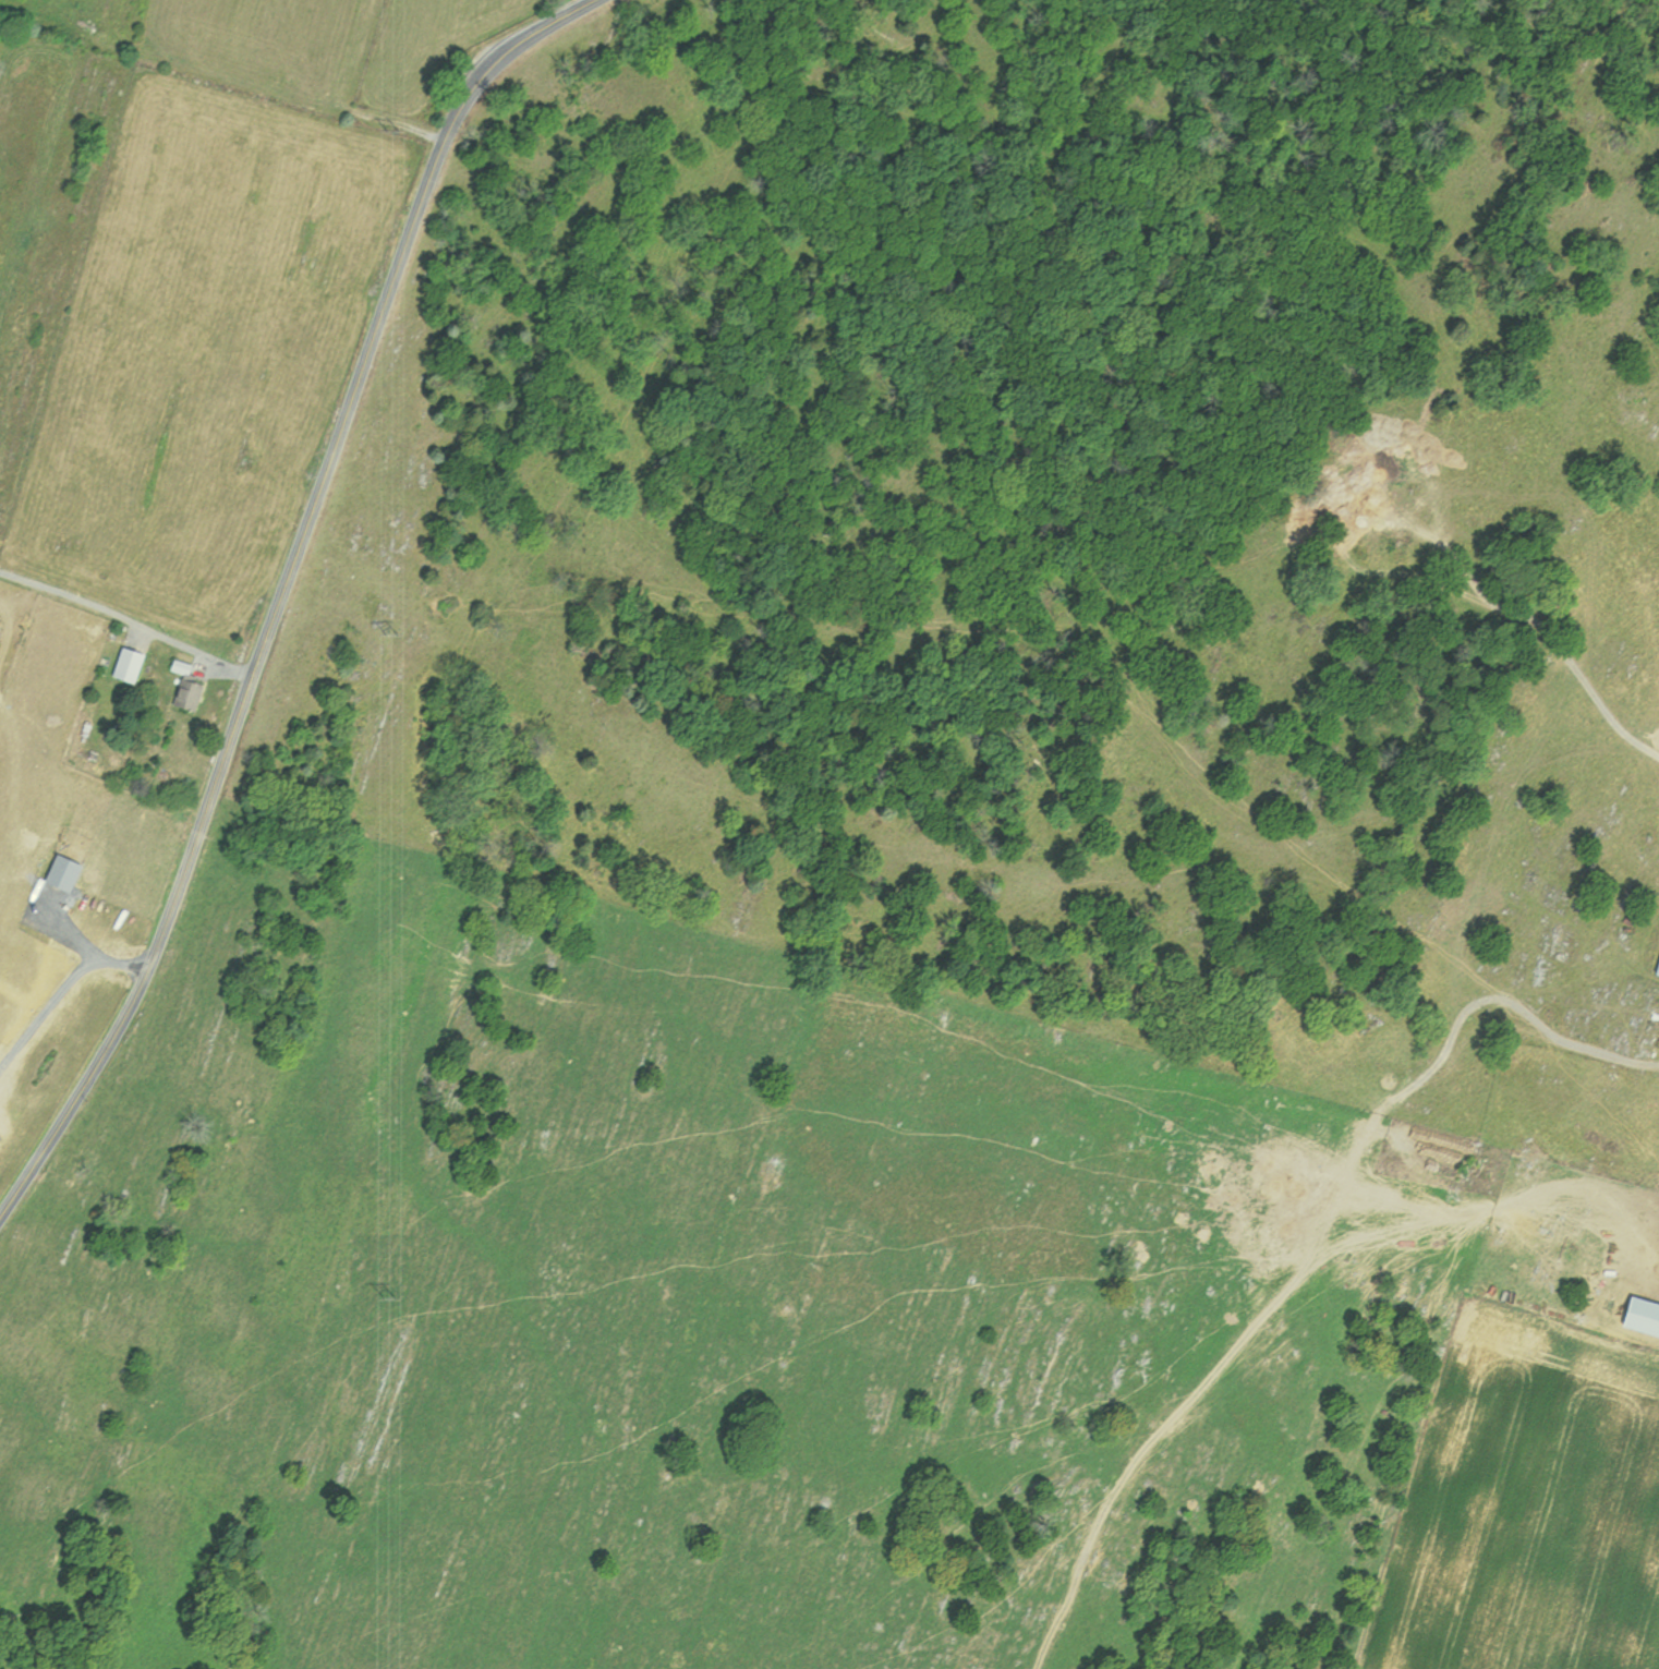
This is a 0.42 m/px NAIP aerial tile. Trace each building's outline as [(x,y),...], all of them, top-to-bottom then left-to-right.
[(155,654),(132,644),(119,674),(143,684),(155,654)] [(205,709),(210,682),(188,677),(182,705),(205,709)]
